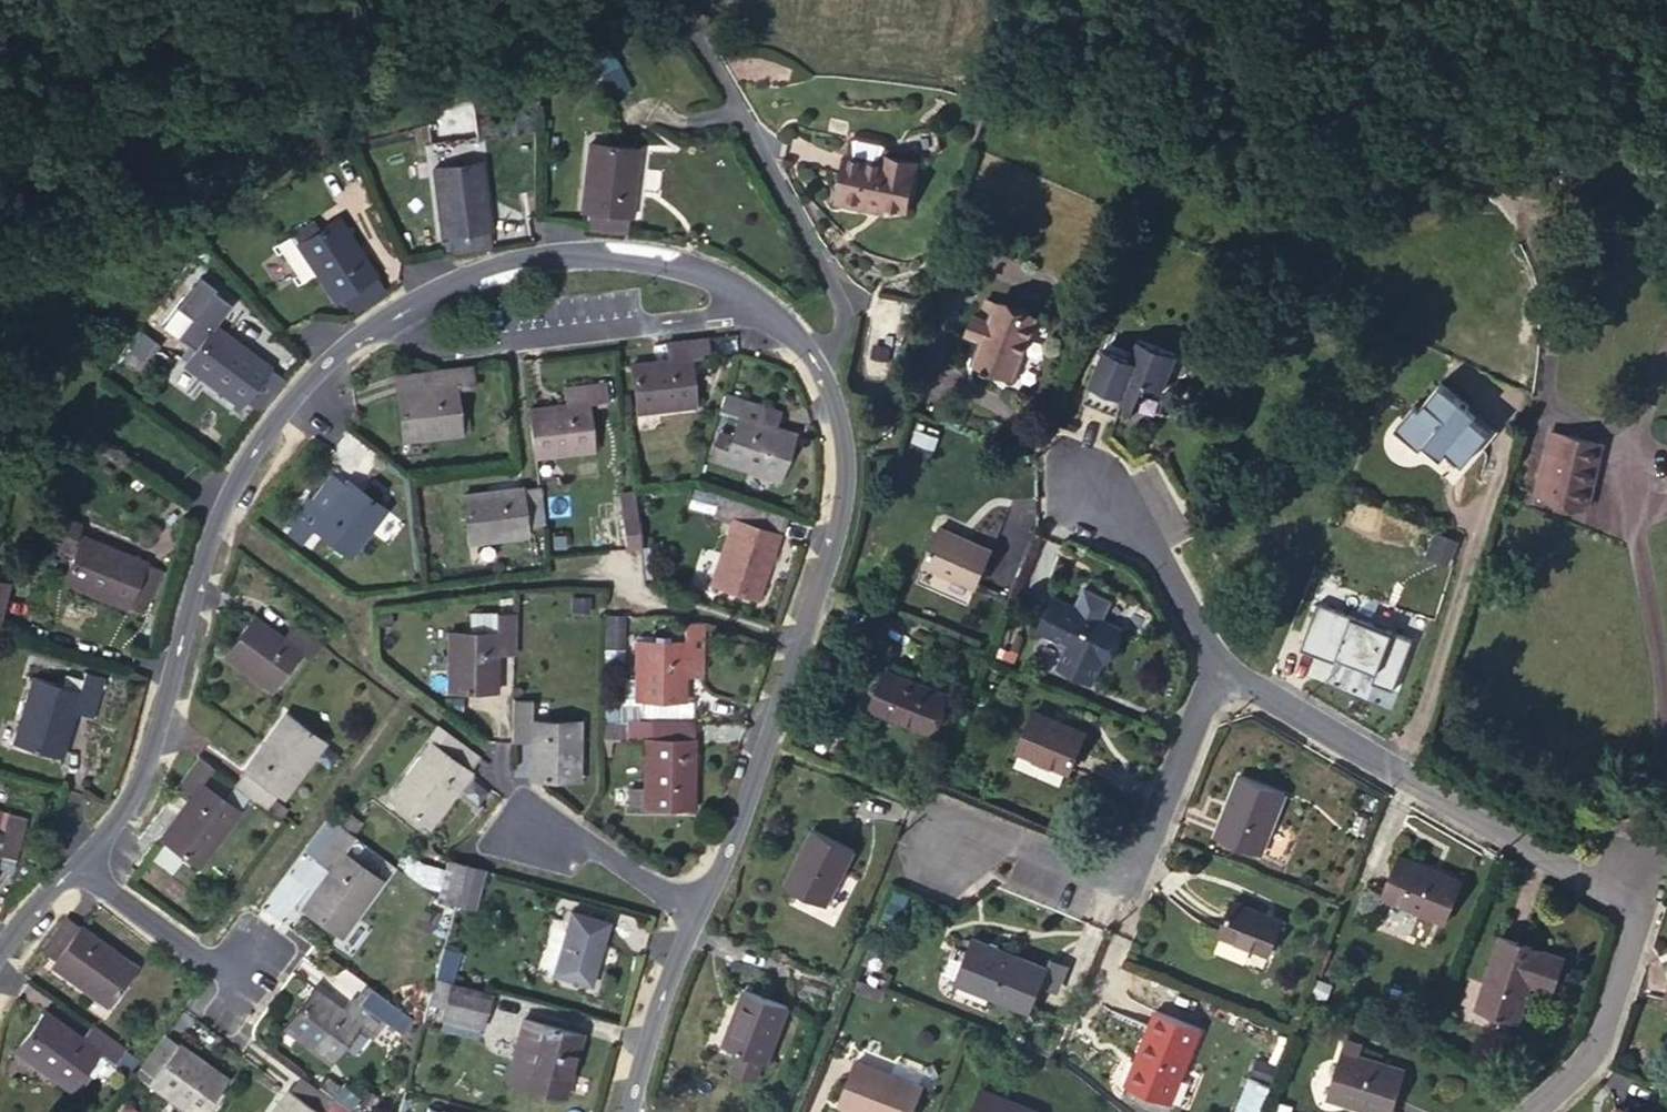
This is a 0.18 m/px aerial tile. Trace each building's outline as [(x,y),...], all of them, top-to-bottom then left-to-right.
[(617,65),(599,74),(611,98),(630,88),(617,65)] [(850,139),(837,202),(863,208),(865,202),(884,206),(906,211),(916,162),(887,156),(889,148),(887,144),(881,141),(859,136),(853,136),(850,139)] [(633,187),(638,148),(593,143),(591,161),(587,161),(582,212),(589,213),(588,230),(628,234),(630,217),(633,194),(629,194),(630,186),(633,187)] [(487,200),(482,161),(437,167),(440,185),(436,186),(442,236),(450,235),(452,252),(492,247),(489,230),(490,230),(488,208),(484,208),(483,200),(487,200)] [(865,202),(863,208),(883,212),(884,206),(865,202)] [(342,298),(351,312),(385,290),(376,276),(376,275),(364,257),(361,259),(357,252),(359,251),(338,218),(318,231),(312,222),(273,248),(278,256),(283,253),(298,276),(293,279),(298,286),(316,274),(335,303),(342,298)] [(987,300),(980,318),(991,322),(998,304),(987,300)] [(975,364),(1013,378),(1036,319),(998,304),(991,322),(980,318),(975,316),(967,335),(983,341),(975,364)] [(245,349),(214,325),(187,362),(201,373),(199,375),(240,406),(245,399),(258,410),(283,378),(269,367),(252,354),(250,356),(243,352),(245,349)] [(657,411),(695,407),(689,358),(709,356),(707,338),(665,343),(668,366),(657,367),(656,361),(631,364),(636,409),(656,406),(657,411)] [(1163,392),(1178,355),(1138,339),(1130,359),(1105,348),(1082,403),(1117,416),(1124,399),(1136,404),(1144,384),(1163,392)] [(423,439),(461,434),(461,431),(458,413),(455,387),(476,384),(473,366),(432,371),(434,388),(397,392),(402,436),(422,434),(423,439)] [(395,376),(397,392),(434,388),(432,371),(395,376)] [(555,455),(594,451),(588,402),(608,400),(606,382),(565,387),(567,410),(556,411),(555,405),(530,408),(535,453),(555,450),(555,455)] [(1418,409),(1414,406),(1394,431),(1420,451),(1425,445),(1442,459),(1448,451),(1464,464),(1480,444),(1490,431),(1465,411),(1469,406),(1439,383),(1418,409)] [(779,480),(795,434),(776,427),(769,425),(767,430),(756,426),(763,406),(726,393),(720,411),(738,417),(732,436),(723,462),(760,474),(761,470),(773,474),(771,478),(779,480)] [(769,425),(776,427),(781,412),(763,406),(756,426),(767,430),(769,425)] [(1499,430),(1469,406),(1465,411),(1490,431),(1480,444),(1485,448),(1499,430)] [(458,413),(461,431),(468,430),(466,413),(458,413)] [(883,433),(892,435),(894,426),(886,424),(883,433)] [(723,462),(732,436),(719,431),(710,457),(723,462)] [(1545,498),(1560,434),(1551,432),(1537,496),(1545,498)] [(1587,507),(1602,443),(1560,434),(1545,498),(1587,507)] [(312,500),(325,510),(344,484),(331,475),(312,500)] [(301,544),(313,527),(351,555),(374,525),(370,522),(382,506),(347,480),(344,484),(325,510),(312,500),(292,526),(287,533),(301,544)] [(522,490),(522,488),(499,490),(500,496),(489,497),(488,492),(463,495),(468,538),(488,536),(489,541),(528,536),(527,530),(544,528),(539,487),(522,490)] [(621,497),(623,518),(636,517),(633,495),(621,497)] [(758,599),(785,517),(718,495),(713,513),(732,520),(711,584),(758,599)] [(288,522),(292,526),(312,500),(307,496),(288,522)] [(49,536),(51,544),(75,554),(65,578),(81,585),(80,588),(126,608),(129,602),(145,609),(162,570),(158,569),(125,554),(124,557),(116,554),(118,551),(77,534),(82,524),(58,514),(49,536)] [(622,519),(627,549),(641,547),(637,517),(636,517),(623,518),(622,519)] [(975,588),(992,550),(940,527),(923,565),(975,588)] [(1457,541),(1437,533),(1430,552),(1449,560),(1457,541)] [(0,580),(0,616),(9,582),(0,580)] [(1071,644),(1104,660),(1106,660),(1121,628),(1054,597),(1039,630),(1071,644)] [(513,599),(500,599),(500,611),(512,611),(513,599)] [(1411,639),(1322,603),(1303,648),(1335,661),(1337,655),(1376,670),(1372,682),(1392,691),(1411,639)] [(470,632),(449,632),(448,691),(496,691),(497,654),(514,655),(514,612),(470,612),(470,632)] [(625,615),(606,615),(605,648),(625,649),(625,615)] [(272,690),(300,652),(312,660),(323,646),(294,625),(280,643),(270,636),(274,631),(254,616),(228,651),(244,662),(241,667),(272,690)] [(685,641),(637,641),(637,700),(640,700),(680,701),(685,701),(686,675),(679,675),(680,664),(702,665),(702,622),(685,622),(685,641)] [(1104,660),(1071,644),(1060,667),(1093,682),(1104,660)] [(679,675),(686,675),(704,676),(704,665),(702,665),(680,664),(679,675)] [(62,686),(33,677),(19,726),(22,727),(17,744),(61,758),(72,720),(68,719),(71,712),(91,718),(103,677),(85,671),(82,680),(65,675),(62,686)] [(928,731),(943,695),(885,671),(870,707),(928,731)] [(680,701),(640,700),(639,716),(679,717),(680,701)] [(580,780),(581,721),(532,721),(532,701),(514,701),(514,742),(536,742),(536,754),(530,754),(530,779),(580,780)] [(1069,772),(1085,733),(1034,711),(1018,750),(1069,772)] [(322,741),(286,714),(245,769),(235,783),(267,807),(278,793),(283,798),(314,758),(311,755),(322,741)] [(626,739),(626,722),(604,722),(603,756),(610,756),(610,738),(626,739)] [(644,808),(694,808),(695,723),(626,722),(626,739),(645,739),(644,787),(644,808)] [(431,743),(390,798),(429,827),(480,758),(436,725),(425,739),(431,743)] [(240,812),(202,784),(214,768),(199,756),(174,790),(188,800),(160,838),(199,867),(240,812)] [(1215,837),(1260,855),(1285,793),(1240,775),(1215,837)] [(628,807),(644,808),(644,787),(628,787),(628,807)] [(275,800),(269,809),(282,818),(288,810),(275,800)] [(15,859),(26,819),(0,812),(0,855),(15,859)] [(350,814),(341,826),(353,835),(362,822),(350,814)] [(382,880),(344,852),(356,837),(353,835),(341,826),(316,859),(330,869),(302,907),(342,936),(382,880)] [(855,851),(813,829),(786,883),(827,904),(855,851)] [(1582,842),(1573,837),(1568,845),(1578,850),(1582,842)] [(422,863),(408,853),(403,872),(420,884),(428,888),(440,891),(446,871),(422,863)] [(1447,921),(1464,882),(1399,854),(1382,894),(1447,921)] [(438,898),(456,903),(466,865),(452,862),(448,860),(446,871),(440,891),(438,898)] [(456,903),(473,907),(483,870),(466,865),(456,903)] [(1269,953),(1282,920),(1234,900),(1220,933),(1269,953)] [(419,926),(431,932),(440,914),(427,908),(419,926)] [(609,922),(571,911),(554,974),(591,984),(609,922)] [(108,1005),(137,967),(67,916),(42,950),(56,960),(51,967),(92,997),(94,995),(108,1005)] [(1030,1013),(1049,969),(973,937),(955,982),(1030,1013)] [(1556,982),(1564,957),(1501,937),(1478,1007),(1519,1021),(1531,983),(1534,975),(1556,982)] [(436,978),(463,985),(465,977),(438,970),(436,978)] [(1553,991),(1556,982),(1534,975),(1531,983),(1553,991)] [(444,1017),(478,1026),(480,1027),(490,993),(463,985),(436,978),(429,1002),(444,1006),(441,1016),(444,1017)] [(857,981),(854,989),(881,1000),(885,992),(857,981)] [(330,1063),(359,1025),(374,1036),(385,1022),(401,1035),(411,1022),(405,1017),(406,1015),(370,988),(359,1003),(353,997),(339,1015),(330,1009),(334,1004),(313,988),(287,1023),(303,1035),(299,1039),(330,1063)] [(789,1006),(745,989),(723,1045),(739,1052),(733,1071),(756,1080),(763,1061),(767,1062),(789,1006)] [(577,1031),(580,1017),(527,1004),(524,1018),(577,1031)] [(1126,1085),(1170,1104),(1201,1028),(1157,1010),(1126,1085)] [(30,1061),(71,1091),(73,1088),(84,1074),(99,1054),(128,1076),(139,1061),(93,1026),(80,1042),(74,1037),(76,1035),(45,1011),(18,1048),(33,1059),(30,1061)] [(478,1026),(444,1017),(440,1028),(475,1038),(478,1026)] [(582,1033),(524,1018),(508,1081),(564,1096),(582,1033)] [(228,1078),(207,1063),(203,1068),(194,1061),(198,1057),(165,1034),(135,1074),(150,1084),(151,1083),(183,1106),(185,1102),(199,1111),(203,1111),(228,1078)] [(1373,1111),(1393,1111),(1406,1069),(1388,1063),(1387,1066),(1359,1057),(1363,1044),(1346,1039),(1327,1098),(1373,1111)] [(1270,1084),(1277,1065),(1257,1059),(1251,1078),(1270,1084)] [(923,1088),(856,1061),(839,1104),(860,1111),(913,1111),(923,1088)] [(84,1074),(73,1088),(79,1093),(90,1078),(84,1074)] [(272,1111),(345,1111),(332,1102),(299,1077),(272,1111)] [(345,1111),(351,1111),(360,1099),(344,1086),(332,1102),(345,1111)] [(779,1088),(775,1101),(783,1104),(788,1091),(779,1088)] [(982,1089),(973,1111),(1038,1111),(982,1089)] [(783,1104),(775,1101),(771,1111),(780,1111),(783,1104)] [(118,1111),(136,1111),(125,1104),(118,1111)]
